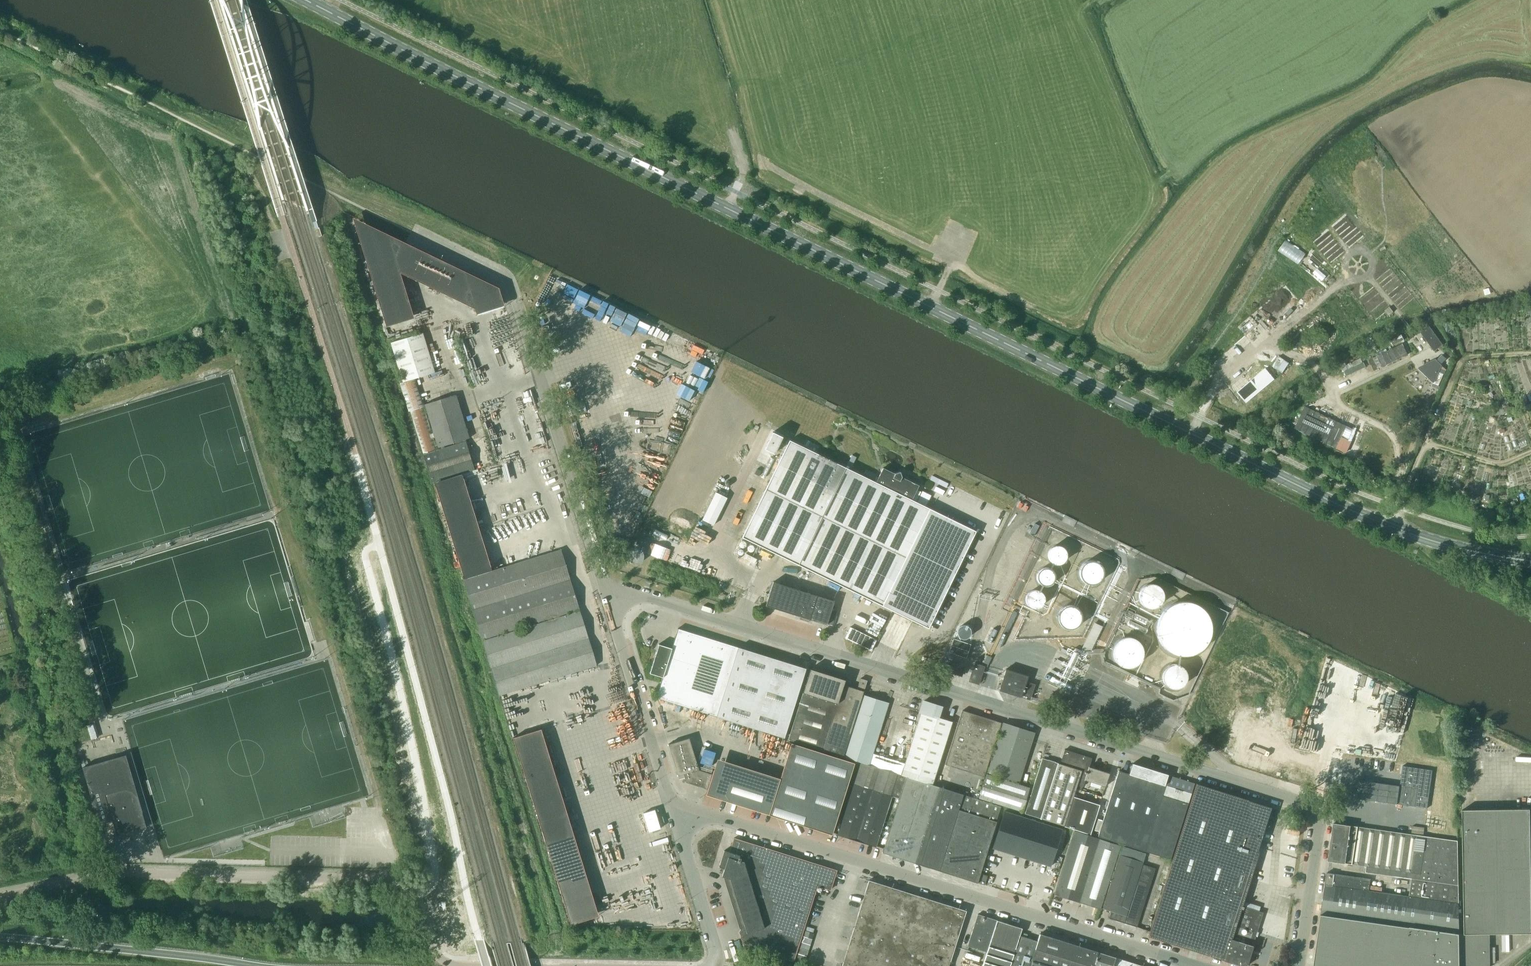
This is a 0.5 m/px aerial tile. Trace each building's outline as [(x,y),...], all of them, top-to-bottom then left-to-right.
[(353,212),(387,322),(415,313),(402,267),(475,304),(478,311),(506,302),(500,283),(353,212)] [(630,341),(640,315),(606,303),(608,298),(546,275),(540,290),(554,295),(559,284),(568,287),(563,301),(576,306),(574,312),(591,319),(590,324),(596,326),(595,330),(610,335),(613,326),(618,327),(615,336),(630,341)] [(1430,325),(1421,331),(1434,350),(1443,344),(1430,325)] [(423,453),(437,448),(421,397),(419,398),(417,389),(419,388),(416,377),(434,372),(422,332),(389,342),(401,383),(399,383),(408,412),(410,411),(423,453)] [(1402,335),(1391,340),(1393,345),(1404,340),(1402,335)] [(1408,354),(1403,343),(1377,356),(1382,367),(1408,354)] [(1379,368),(1374,357),(1369,359),(1375,370),(1379,368)] [(1434,382),(1440,365),(1435,360),(1419,368),(1434,382)] [(1238,397),(1251,406),(1272,375),(1258,366),(1238,397)] [(1439,385),(1444,374),(1440,371),(1434,383),(1439,385)] [(437,447),(468,438),(455,394),(424,404),(437,447)] [(1347,426),(1305,406),(1295,428),(1337,448),(1347,426)] [(1347,452),(1357,430),(1347,426),(1337,448),(1347,452)] [(774,453),(782,436),(772,432),(764,449),(774,453)] [(432,482),(473,469),(475,469),(466,440),(423,453),(432,482)] [(790,440),(742,537),(928,627),(975,530),(930,508),(912,500),(919,485),(883,468),(876,482),(790,440)] [(436,481),(465,575),(494,566),(464,472),(436,481)] [(712,524),(726,495),(713,489),(700,518),(712,524)] [(922,489),(918,496),(927,501),(931,494),(922,489)] [(610,501),(595,506),(599,519),(614,514),(610,501)] [(638,538),(636,544),(647,548),(649,541),(638,538)] [(1067,557),(1068,554),(1067,550),(1066,548),(1065,547),(1062,545),(1061,545),(1058,544),(1055,545),(1054,545),(1051,548),(1049,550),(1049,551),(1048,555),(1049,558),(1050,560),(1052,561),(1055,563),(1059,564),(1061,563),(1063,563),(1065,561),(1067,559),(1067,557)] [(560,549),(558,550),(462,579),(480,638),(578,608),(560,549)] [(1101,575),(1102,572),(1101,568),(1100,566),(1098,565),(1096,563),(1095,563),(1091,562),(1089,563),(1087,563),(1085,566),(1083,568),(1082,569),(1082,573),(1083,576),(1084,578),(1085,579),(1089,581),(1093,582),(1095,581),(1097,581),(1099,579),(1100,577),(1101,575)] [(1054,580),(1055,577),(1054,574),(1052,571),(1050,570),(1046,569),(1044,570),(1041,571),(1040,574),(1039,577),(1040,580),(1041,583),(1043,584),(1045,584),(1048,585),(1050,584),(1052,583),(1053,581),(1054,580)] [(830,610),(832,602),(771,582),(764,606),(825,626),(826,623),(830,610)] [(1162,600),(1163,596),(1163,594),(1162,592),(1160,589),(1157,586),(1155,585),(1153,585),(1148,585),(1146,586),(1144,588),(1141,591),(1140,594),(1140,596),(1140,598),(1141,601),(1143,603),(1144,605),(1148,607),(1152,607),(1155,607),(1157,606),(1159,605),(1160,604),(1161,602),(1162,600)] [(1043,602),(1043,599),(1043,597),(1042,596),(1040,593),(1038,592),(1035,592),(1032,592),(1029,595),(1028,597),(1028,600),(1028,603),(1030,605),(1033,607),(1036,607),(1039,606),(1041,604),(1043,602)] [(1210,633),(1210,628),(1210,623),(1208,618),(1205,612),(1202,609),(1198,606),(1193,603),(1188,602),(1183,602),(1179,602),(1174,603),(1169,606),(1165,609),(1162,613),(1160,616),(1159,619),(1158,623),(1157,628),(1158,634),(1159,639),(1162,643),(1166,648),(1171,651),(1175,653),(1179,654),(1185,654),(1191,653),(1196,651),(1200,649),(1204,645),(1207,641),(1208,638),(1210,633)] [(1079,621),(1080,617),(1079,613),(1077,610),(1073,608),(1070,607),(1068,607),(1066,607),(1062,609),(1061,611),(1060,613),(1059,615),(1059,617),(1059,621),(1062,625),(1063,626),(1065,627),(1068,628),(1069,628),(1073,627),(1077,625),(1079,621)] [(585,630),(578,610),(481,640),(487,661),(585,630)] [(830,610),(826,623),(832,625),(836,612),(830,610)] [(1082,650),(1090,654),(1102,626),(1095,622),(1082,650)] [(850,627),(845,637),(871,650),(877,639),(850,627)] [(655,697),(728,720),(749,651),(738,647),(677,628),(671,648),(658,644),(649,673),(662,677),(655,697)] [(595,664),(585,630),(487,661),(498,695),(595,664)] [(1139,651),(1139,648),(1139,645),(1138,643),(1137,640),(1135,638),(1132,636),(1131,635),(1128,634),(1125,634),(1120,634),(1118,636),(1115,638),(1113,641),(1112,643),(1111,646),(1111,649),(1112,652),(1113,654),(1114,656),(1116,658),(1119,661),(1121,661),(1123,662),(1127,662),(1131,661),(1134,659),(1135,657),(1137,656),(1138,653),(1139,651)] [(805,668),(749,651),(728,720),(784,738),(805,668)] [(948,662),(946,671),(961,675),(963,669),(963,667),(948,662)] [(984,665),(982,664),(975,662),(972,672),(969,681),(978,683),(984,665)] [(1186,678),(1186,675),(1186,672),(1185,669),(1182,666),(1179,664),(1175,663),(1173,663),(1171,663),(1168,664),(1165,667),(1164,669),(1163,672),(1162,675),(1163,679),(1164,681),(1166,683),(1168,685),(1170,686),(1172,686),(1175,687),(1179,685),(1183,682),(1184,681),(1186,678)] [(809,668),(787,739),(822,750),(841,691),(843,684),(845,679),(809,668)] [(1027,677),(1005,669),(999,690),(1030,700),(1035,685),(1026,682),(1027,677)] [(843,757),(862,695),(863,691),(867,681),(860,678),(856,689),(843,684),(841,691),(822,750),(843,757)] [(888,703),(862,695),(843,757),(860,762),(868,765),(888,703)] [(983,776),(1000,722),(962,710),(945,764),(983,776)] [(934,779),(951,721),(921,712),(903,769),(934,779)] [(91,737),(99,735),(95,721),(87,723),(91,737)] [(1034,733),(1002,723),(987,772),(1019,782),(1034,733)] [(514,735),(572,922),(600,913),(542,726),(514,735)] [(668,744),(678,775),(683,774),(686,782),(706,788),(711,774),(696,769),(698,769),(688,738),(668,744)] [(768,813),(768,814),(802,825),(812,828),(831,834),(854,763),(825,754),(791,743),(780,778),(768,813)] [(1042,758),(1025,814),(1040,818),(1064,826),(1090,834),(1099,805),(1073,797),(1077,785),(1083,787),(1085,780),(1105,786),(1109,773),(1088,767),(1091,758),(1064,749),(1059,763),(1042,758)] [(780,778),(717,759),(712,773),(707,789),(706,794),(768,813),(780,778)] [(115,782),(108,784),(102,761),(82,767),(99,824),(105,822),(113,820),(117,835),(147,827),(140,802),(133,781),(127,783),(127,784),(117,787),(115,782)] [(853,784),(892,796),(899,798),(905,776),(868,765),(860,762),(853,784)] [(1167,774),(1131,763),(1128,773),(1118,770),(1098,836),(1143,850),(1143,851),(1170,859),(1188,804),(1191,793),(1164,785),(1167,774)] [(1360,780),(1357,798),(1427,808),(1433,770),(1403,766),(1400,786),(1360,780)] [(1031,788),(987,774),(979,798),(1024,812),(1031,788)] [(882,853),(914,863),(938,786),(905,776),(899,798),(882,853)] [(1147,936),(1148,936),(1187,948),(1202,953),(1223,960),(1238,964),(1243,965),(1246,965),(1263,912),(1241,905),(1272,807),(1197,784),(1195,783),(1164,881),(1149,931),(1147,936)] [(837,835),(875,846),(892,796),(853,784),(837,835)] [(914,863),(939,871),(963,794),(938,786),(914,863)] [(977,882),(980,873),(996,822),(1001,807),(963,794),(939,871),(977,882)] [(1317,943),(1314,965),(1490,965),(1490,934),(1530,933),(1530,843),(1530,809),(1462,810),(1465,934),(1460,934),(1321,914),(1317,943)] [(1050,866),(1062,830),(1004,812),(992,848),(1050,866)] [(1331,842),(1458,860),(1458,841),(1334,823),(1331,842)] [(1100,909),(1100,908),(1120,846),(1099,839),(1099,838),(1074,830),(1054,894),(1079,902),(1100,909)] [(836,870),(820,865),(733,837),(729,852),(724,850),(719,866),(724,868),(721,875),(731,878),(745,924),(739,931),(743,946),(793,961),(816,885),(830,889),(836,870)] [(1365,872),(1413,879),(1459,885),(1458,860),(1331,842),(1328,861),(1366,866),(1365,872)] [(1122,846),(1122,847),(1119,855),(1120,855),(1142,862),(1145,853),(1122,846)] [(1109,918),(1123,923),(1136,927),(1155,868),(1142,864),(1143,862),(1142,862),(1120,855),(1102,909),(1111,911),(1109,918)] [(1327,872),(1321,914),(1460,934),(1459,885),(1413,879),(1410,896),(1369,890),(1371,878),(1327,872)] [(987,875),(980,873),(977,882),(984,884),(987,875)] [(868,880),(841,965),(948,965),(965,910),(869,879),(868,880)] [(968,942),(987,948),(996,920),(977,913),(968,942)] [(996,920),(987,948),(982,965),(1009,965),(1019,935),(1019,934),(1021,927),(996,920)] [(1092,950),(1039,933),(1037,941),(1019,935),(1009,965),(1087,965),(1092,950)] [(1092,950),(1087,965),(1143,965),(1107,955),(1092,950)]
